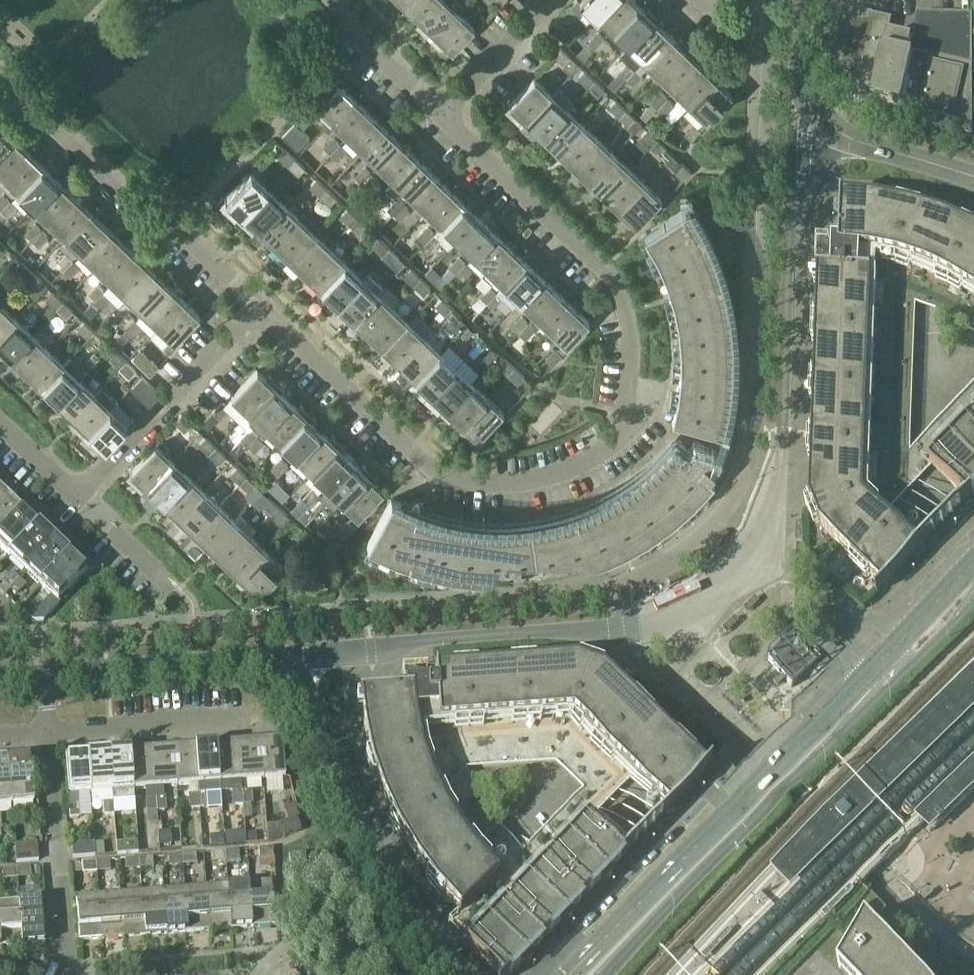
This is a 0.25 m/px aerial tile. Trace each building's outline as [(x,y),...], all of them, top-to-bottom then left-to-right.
[(404,5),(420,20),(439,0),(409,0),(404,5)] [(458,12),(463,6),(457,0),(439,0),(420,20),(421,21),(415,26),(430,40),(458,11),(458,12)] [(579,0),(596,16),(611,0),(579,0)] [(596,16),(611,31),(637,3),(633,0),(611,0),(596,16)] [(645,11),(637,3),(611,31),(627,45),(656,15),(648,8),(645,11)] [(570,5),(561,15),(553,23),(558,28),(566,20),(566,21),(576,11),(570,5)] [(452,51),(474,27),(458,12),(458,11),(430,40),(446,55),(451,50),(452,51)] [(972,14),(943,14),(944,58),(973,65),(972,14)] [(664,22),(656,15),(627,45),(643,60),(668,33),(660,25),(664,22)] [(889,36),(892,19),(871,15),(871,22),(835,21),(834,64),(835,70),(835,73),(837,77),(839,82),(841,85),(844,89),(851,95),(855,97),(858,99),(862,100),(866,101),(864,110),(973,134),(973,65),(944,58),(910,51),(912,41),(889,36)] [(597,31),(576,53),(583,60),(595,48),(605,38),(597,31)] [(677,41),(668,33),(643,60),(658,75),(687,45),(680,38),(677,41)] [(610,43),(605,38),(595,48),(601,53),(610,43)] [(687,45),(658,75),(674,90),(700,63),(691,55),(695,52),(687,45)] [(571,56),(561,47),(555,53),(565,62),(571,56)] [(620,73),(626,79),(637,68),(630,62),(620,73)] [(674,90),(689,105),(719,74),(711,67),(708,71),(700,63),(674,90)] [(637,68),(626,79),(633,86),(634,85),(644,75),(637,68)] [(579,75),(589,85),(595,79),(585,70),(579,75)] [(726,81),(719,74),(689,105),(702,117),(696,124),(701,130),(708,123),(706,121),(732,94),(723,85),(726,81)] [(505,111),(520,126),(521,126),(551,94),(535,78),(509,105),(510,106),(505,111)] [(595,79),(589,85),(599,95),(605,89),(595,79)] [(314,105),(330,121),(353,97),(337,81),(314,105)] [(535,140),(540,135),(541,136),(567,109),(574,101),(558,86),(551,94),(521,126),(535,140)] [(667,97),(662,92),(652,102),(657,107),(667,97)] [(369,112),(353,97),(330,121),(346,135),(369,112)] [(673,103),(667,97),(657,107),(663,113),(673,103)] [(616,99),(611,105),(609,107),(619,116),(626,109),(616,99)] [(315,116),(308,109),(299,119),(306,126),(315,116)] [(567,109),(541,136),(557,151),(583,124),(567,109)] [(626,109),(619,116),(635,131),(642,124),(626,109)] [(384,127),(369,112),(346,135),(362,150),(384,127)] [(283,135),(298,149),(312,135),(297,121),(283,135)] [(573,166),(598,139),(583,124),(557,151),(573,166)] [(686,134),(692,140),(701,130),(696,124),(686,134)] [(11,135),(0,125),(0,147),(11,135)] [(377,165),(400,142),(384,127),(362,150),(377,165)] [(642,135),(652,145),(657,139),(647,129),(642,135)] [(27,150),(11,135),(0,147),(0,176),(1,177),(27,150)] [(324,147),(330,153),(340,143),(334,137),(324,147)] [(614,153),(598,139),(573,166),(588,181),(614,153)] [(657,139),(652,145),(662,154),(667,148),(657,139)] [(377,165),(393,180),(415,156),(400,142),(377,165)] [(340,143),(330,153),(336,158),(345,148),(340,143)] [(280,154),(290,164),(295,158),(285,149),(280,154)] [(42,165),(27,150),(1,177),(17,192),(42,165)] [(604,196),(630,168),(614,153),(588,181),(604,196)] [(387,207),(393,212),(402,202),(403,202),(409,196),(409,195),(431,171),(415,156),(393,180),(386,188),(396,197),(387,207)] [(295,158),(290,164),(300,173),(305,168),(295,158)] [(676,167),(686,177),(691,171),(681,162),(676,167)] [(42,165),(17,192),(33,207),(58,180),(42,165)] [(356,177),(361,183),(371,172),(365,167),(356,177)] [(645,183),(630,168),(604,196),(620,210),(645,183)] [(409,196),(424,210),(447,186),(431,171),(409,195),(409,196)] [(251,172),(225,199),(226,200),(221,205),(237,220),(268,188),(251,172)] [(361,183),(363,184),(367,188),(377,178),(371,172),(361,183)] [(311,184),(321,194),(327,188),(317,178),(311,184)] [(48,222),(74,195),(58,180),(33,207),(48,222)] [(645,183),(620,210),(636,226),(662,199),(645,183)] [(463,201),(447,186),(424,210),(440,225),(463,201)] [(283,203),(268,188),(237,220),(252,235),(257,229),(258,230),(283,203)] [(327,188),(321,194),(331,203),(337,197),(327,188)] [(1,210),(10,199),(5,194),(0,199),(0,209),(1,210)] [(90,210),(74,195),(48,222),(64,237),(90,210)] [(811,517),(821,526),(853,557),(854,558),(866,569),(870,574),(882,585),(877,591),(878,592),(896,573),(920,549),(919,548),(890,520),(864,496),(872,277),(933,279),(938,276),(940,273),(953,278),(965,285),(973,290),(973,239),(973,238),(973,236),(973,233),(972,238),(962,233),(964,228),(965,227),(944,218),(923,212),(912,208),(900,206),(878,201),(856,199),(844,198),(844,197),(843,197),(841,248),(841,249),(825,248),(824,273),(823,273),(818,273),(818,274),(820,274),(820,276),(820,286),(818,319),(818,320),(818,343),(817,344),(816,377),(815,401),(814,435),(813,458),(813,459),(812,503),(812,504),(812,505),(811,517)] [(16,205),(10,199),(1,210),(6,215),(16,205)] [(440,225),(456,240),(478,216),(463,201),(440,225)] [(408,208),(403,202),(402,202),(393,212),(398,218),(408,208)] [(273,245),(299,217),(283,203),(258,230),(273,245)] [(654,227),(644,233),(650,243),(656,255),(666,276),(673,299),(678,322),(680,345),(680,369),(677,393),(677,395),(672,417),(683,420),(698,424),(722,431),(729,401),(732,372),(732,343),(729,314),(724,286),(715,258),(703,231),(689,205),(654,227)] [(342,214),(352,223),(358,218),(348,208),(342,214)] [(80,252),(105,225),(90,210),(64,237),(80,252)] [(494,231),(478,216),(456,240),(472,255),(494,231)] [(299,217),(273,245),(289,259),(315,232),(299,217)] [(358,218),(352,223),(362,233),(368,227),(358,218)] [(32,239),(42,229),(36,224),(26,234),(32,239)] [(121,240),(105,225),(80,252),(95,267),(121,240)] [(419,237),(424,242),(434,232),(428,227),(419,237)] [(42,229),(32,239),(38,245),(47,235),(42,229)] [(510,246),(494,231),(472,255),(487,270),(510,246)] [(289,259),(304,274),(330,247),(315,232),(289,259)] [(434,232),(424,242),(430,248),(440,238),(434,232)] [(374,244),(384,253),(389,247),(379,238),(374,244)] [(0,240),(0,252),(3,254),(8,248),(0,240)] [(111,282),(137,255),(121,240),(95,267),(111,282)] [(525,261),(510,246),(487,270),(503,285),(525,261)] [(330,247),(304,274),(320,289),(346,262),(330,247)] [(394,263),(399,257),(389,247),(384,253),(394,263)] [(58,264),(63,269),(73,259),(67,254),(58,264)] [(152,270),(137,255),(111,282),(127,297),(152,270)] [(450,267),(456,272),(465,262),(459,257),(450,267)] [(79,265),(73,259),(63,269),(69,275),(79,265)] [(16,267),(26,277),(32,271),(22,261),(16,267)] [(541,276),(525,261),(503,285),(519,300),(541,276)] [(362,277),(346,262),(320,289),(336,304),(362,277)] [(471,267),(465,262),(456,272),(461,278),(471,267)] [(442,275),(448,281),(456,272),(450,267),(442,275)] [(405,274),(415,283),(421,277),(411,268),(405,274)] [(142,312),(168,285),(152,270),(127,297),(142,312)] [(42,281),(32,271),(26,277),(36,286),(42,281)] [(472,318),(479,310),(486,303),(487,302),(496,292),(490,285),(485,290),(483,288),(489,281),(482,275),(456,303),(463,310),(470,302),(476,307),(468,314),(472,318)] [(557,291),(541,276),(519,300),(534,314),(557,291)] [(336,304),(340,308),(352,319),(377,292),(362,277),(336,304)] [(421,277),(415,283),(425,293),(431,287),(421,277)] [(89,294),(95,299),(105,289),(99,284),(89,294)] [(168,285),(142,312),(158,327),(184,299),(168,285)] [(110,295),(105,289),(95,299),(101,305),(110,295)] [(46,318),(58,307),(63,301),(53,291),(48,297),(53,302),(42,314),(46,318)] [(572,306),(557,291),(534,314),(550,329),(572,306)] [(352,319),(367,334),(393,307),(377,292),(352,319)] [(487,302),(486,303),(494,309),(504,299),(496,292),(487,302)] [(447,313),(452,307),(442,298),(437,304),(447,313)] [(200,315),(184,299),(158,327),(170,338),(163,346),(170,353),(183,340),(180,336),(200,315)] [(73,310),(63,301),(58,307),(68,316),(73,310)] [(1,304),(0,304),(0,336),(16,319),(1,304)] [(589,322),(572,306),(550,329),(567,346),(589,322)] [(393,307),(367,334),(383,349),(409,322),(393,307)] [(452,307),(447,313),(457,322),(462,317),(452,307)] [(120,324),(126,329),(136,319),(130,313),(120,324)] [(512,326),(518,332),(528,322),(522,316),(512,326)] [(32,333),(16,319),(0,336),(0,347),(10,357),(32,333)] [(141,324),(136,319),(126,329),(132,334),(141,324)] [(79,327),(89,336),(94,330),(84,321),(79,327)] [(383,349),(399,364),(425,337),(409,322),(383,349)] [(524,337),(533,327),(528,322),(518,332),(524,337)] [(467,325),(460,332),(466,338),(473,331),(467,325)] [(105,340),(94,330),(89,336),(99,346),(105,340)] [(48,348),(32,333),(10,357),(25,372),(48,348)] [(425,337),(399,364),(414,379),(440,352),(425,337)] [(48,348),(25,372),(41,387),(63,363),(48,348)] [(131,357),(150,374),(158,365),(140,348),(131,357)] [(553,365),(562,354),(556,349),(547,359),(553,365)] [(490,350),(483,357),(489,362),(496,355),(490,350)] [(110,357),(120,366),(126,360),(116,351),(110,357)] [(414,379),(430,394),(456,367),(440,352),(414,379)] [(499,363),(509,373),(515,367),(505,357),(499,363)] [(136,370),(126,360),(120,366),(130,376),(136,370)] [(57,402),(79,378),(63,363),(41,387),(57,402)] [(456,367),(430,394),(446,409),(471,382),(456,367)] [(515,367),(509,373),(519,382),(525,376),(515,367)] [(232,397),(248,412),(277,381),(270,375),(266,378),(257,370),(232,397)] [(142,376),(132,386),(151,403),(155,399),(160,393),(150,383),(142,376)] [(95,393),(79,378),(57,402),(72,417),(95,393)] [(263,427),(289,400),(281,392),(284,388),(277,381),(248,412),(263,427)] [(487,396),(471,382),(446,409),(461,424),(487,396)] [(72,417),(73,417),(68,423),(83,437),(110,408),(117,401),(102,386),(95,393),(72,417)] [(503,412),(487,396),(461,424),(478,439),(503,412)] [(263,427),(279,442),(308,411),(301,405),(298,408),(289,400),(263,427)] [(223,401),(213,412),(219,417),(228,407),(223,401)] [(98,452),(103,446),(104,447),(127,423),(110,408),(83,437),(98,452)] [(295,457),(321,430),(312,422),(315,418),(308,411),(279,442),(295,457)] [(192,423),(181,413),(176,419),(186,429),(192,423)] [(951,441),(973,463),(973,423),(972,421),(967,425),(951,441)] [(236,457),(247,444),(257,434),(251,428),(230,451),(236,457)] [(295,457),(310,472),(339,441),(332,434),(329,438),(321,430),(295,457)] [(247,444),(253,449),(262,439),(257,434),(247,444)] [(200,442),(210,452),(216,446),(206,436),(200,442)] [(391,498),(367,545),(395,557),(422,567),(451,573),(479,577),(508,577),(538,575),(538,574),(567,569),(595,561),(621,549),(647,535),(671,519),(678,512),(693,500),(701,491),(709,482),(713,478),(711,475),(708,473),(713,467),(720,455),(716,452),(716,451),(693,445),(688,450),(677,440),(656,462),(639,477),(619,491),(599,502),(577,511),(554,518),(531,523),(507,525),(483,524),(460,521),(437,516),(414,509),(391,498)] [(326,487),(352,460),(344,452),(347,448),(339,441),(310,472),(326,487)] [(931,463),(932,464),(967,498),(968,499),(973,494),(973,463),(951,441),(936,457),(936,458),(931,463)] [(141,493),(172,460),(156,445),(130,472),(131,473),(126,478),(141,493)] [(226,455),(216,446),(210,452),(220,461),(226,455)] [(273,468),(279,475),(289,464),(282,458),(273,468)] [(157,508),(162,502),(162,503),(188,475),(172,460),(141,493),(157,508)] [(326,487),(341,502),(370,471),(364,464),(360,468),(352,460),(326,487)] [(231,472),(241,481),(247,476),(237,466),(231,472)] [(358,518),(363,512),(384,490),(375,481),(378,478),(370,471),(341,502),(358,518)] [(162,503),(178,518),(204,490),(188,475),(162,503)] [(257,485),(247,476),(241,481),(252,491),(257,485)] [(274,479),(268,487),(276,495),(283,487),(274,479)] [(12,493),(4,486),(1,489),(0,488),(0,505),(12,493)] [(304,498),(310,504),(319,494),(314,488),(304,498)] [(204,490),(178,518),(194,532),(220,505),(204,490)] [(24,511),(16,503),(19,500),(12,493),(0,505),(0,536),(24,511)] [(310,504),(315,509),(325,499),(319,494),(310,504)] [(263,502),(273,511),(278,505),(268,496),(263,502)] [(235,520),(220,505),(194,532),(209,547),(235,520)] [(278,505),(273,511),(283,521),(288,515),(278,505)] [(11,557),(43,522),(35,515),(32,519),(24,511),(0,536),(0,547),(11,557)] [(235,520),(209,547),(225,562),(251,535),(250,535),(256,529),(240,514),(235,520)] [(344,536),(353,526),(347,521),(338,531),(344,536)] [(26,572),(55,541),(47,533),(50,529),(43,522),(11,557),(26,572)] [(911,529),(911,531),(908,531),(916,538),(916,535),(917,535),(918,534),(919,534),(920,533),(920,532),(921,530),(920,529),(920,528),(919,527),(918,526),(917,526),(916,526),(915,526),(913,526),(912,527),(912,528),(911,529)] [(316,541),(306,532),(300,538),(310,547),(316,541)] [(251,535),(225,562),(241,577),(266,550),(251,535)] [(26,572),(42,587),(74,553),(67,545),(63,549),(55,541),(26,572)] [(266,550),(241,577),(257,593),(283,566),(266,550)] [(42,587),(52,596),(31,619),(34,622),(44,621),(60,604),(59,602),(87,572),(78,563),(81,559),(74,553),(42,587)] [(4,583),(10,589),(19,579),(14,573),(4,583)] [(25,584),(19,579),(10,589),(15,594),(25,584)] [(787,690),(792,686),(818,663),(792,638),(766,660),(783,676),(778,681),(787,690)] [(410,693),(359,697),(359,698),(361,698),(362,710),(363,715),(365,732),(370,753),(373,765),(377,776),(377,777),(384,797),(393,818),(394,818),(395,817),(400,815),(405,824),(399,827),(399,826),(398,827),(399,829),(400,829),(400,828),(405,825),(410,835),(406,837),(404,838),(416,858),(429,875),(436,885),(444,894),(445,894),(460,910),(453,916),(447,923),(448,924),(450,921),(455,917),(460,911),(497,873),(476,852),(459,829),(452,816),(444,804),(438,791),(442,790),(444,785),(440,724),(572,715),(640,780),(668,807),(669,808),(711,765),(710,764),(704,770),(696,761),(692,758),(675,741),(651,718),(634,701),(602,670),(601,670),(592,661),(578,662),(534,665),(510,667),(477,669),(476,669),(453,671),(436,672),(436,670),(435,670),(435,674),(435,675),(435,676),(409,677),(411,693),(410,693)] [(831,805),(810,826),(772,866),(792,887),(833,847),(858,823),(879,802),(973,710),(973,662),(835,801),(831,805)] [(270,736),(260,737),(263,779),(285,778),(282,740),(270,741),(270,736)] [(263,779),(260,737),(250,738),(250,743),(239,744),(242,781),(263,779)] [(242,781),(239,744),(227,745),(227,740),(217,741),(220,783),(234,782),(236,805),(244,805),(243,790),(242,781)] [(207,746),(195,747),(198,784),(199,794),(207,793),(221,792),(220,783),(217,741),(207,741),(207,746)] [(177,786),(198,784),(195,747),(184,748),(184,743),(173,744),(177,786)] [(152,750),(155,788),(177,786),(173,744),(164,745),(164,750),(152,750)] [(134,790),(131,747),(121,748),(121,753),(109,754),(112,791),(113,801),(114,814),(113,802),(135,800),(134,790)] [(134,790),(155,788),(152,750),(141,751),(141,747),(131,747),(134,790)] [(113,801),(112,791),(109,754),(98,755),(97,750),(87,751),(90,793),(102,792),(104,815),(114,814),(113,801)] [(77,794),(90,793),(87,751),(78,752),(78,756),(66,757),(69,804),(77,804),(77,794)] [(973,790),(973,759),(916,816),(931,831),(941,822),(973,790)] [(31,760),(8,762),(12,804),(34,802),(31,760)] [(12,804),(8,762),(0,763),(0,805),(12,804)] [(251,790),(243,790),(244,805),(252,804),(251,790)] [(207,793),(199,794),(200,808),(208,807),(207,793)] [(193,809),(200,808),(199,794),(191,795),(193,809)] [(150,812),(157,811),(156,797),(148,798),(150,812)] [(164,797),(156,797),(157,811),(165,811),(164,797)] [(650,797),(650,800),(649,801),(648,801),(647,802),(646,803),(646,804),(646,805),(646,806),(646,808),(647,809),(648,809),(649,810),(651,810),(652,810),(653,809),(654,808),(655,807),(655,806),(655,805),(659,805),(650,797)] [(69,804),(70,818),(78,818),(77,804),(69,804)] [(288,821),(298,818),(299,817),(295,804),(284,807),(288,821)] [(583,822),(567,838),(605,875),(607,877),(609,879),(609,878),(614,873),(610,870),(621,859),(626,854),(624,852),(590,819),(588,817),(583,823),(583,822)] [(267,835),(268,842),(268,843),(272,842),(284,837),(282,835),(282,825),(267,825),(268,835),(267,835)] [(159,832),(160,845),(171,844),(170,831),(159,832)] [(257,843),(256,832),(246,833),(247,844),(257,843)] [(211,836),(212,847),(225,846),(224,835),(211,836)] [(552,855),(547,859),(585,896),(589,891),(590,892),(600,880),(604,884),(608,879),(609,879),(607,877),(605,875),(567,838),(551,855),(552,855)] [(116,843),(117,854),(117,855),(139,853),(138,841),(116,843)] [(104,842),(94,843),(95,856),(105,855),(104,842)] [(15,845),(16,862),(38,860),(37,843),(15,845)] [(73,857),(95,856),(94,843),(72,845),(73,857)] [(273,848),(259,849),(260,857),(274,856),(273,848)] [(239,851),(226,852),(226,860),(240,858),(239,851)] [(226,852),(212,853),(212,861),(226,860),(226,852)] [(290,855),(291,871),(307,869),(306,853),(290,855)] [(196,854),(182,855),(183,863),(197,862),(196,854)] [(182,855),(168,856),(169,864),(183,863),(182,855)] [(153,857),(140,858),(140,866),(154,865),(153,857)] [(140,858),(126,860),(126,868),(140,866),(140,858)] [(543,864),(527,880),(565,917),(567,918),(569,920),(574,915),(570,911),(581,900),(585,896),(547,859),(543,864)] [(110,861),(96,862),(96,870),(111,869),(110,861)] [(96,862),(82,863),(83,871),(96,870),(96,862)] [(31,867),(17,868),(18,876),(31,875),(31,867)] [(18,876),(17,868),(3,869),(4,877),(18,876)] [(272,880),(250,882),(254,927),(275,925),(272,880)] [(512,896),(507,901),(545,937),(549,933),(550,933),(560,922),(564,925),(568,920),(569,920),(567,918),(565,917),(527,880),(511,896),(512,896)] [(250,882),(228,884),(232,928),(254,927),(250,882)] [(206,885),(210,930),(232,928),(228,884),(206,885)] [(206,885),(185,887),(188,932),(210,930),(206,885)] [(164,889),(167,933),(188,932),(185,887),(164,889)] [(164,889),(142,891),(146,935),(167,933),(164,889)] [(120,892),(124,937),(146,935),(142,891),(120,892)] [(120,892),(98,894),(102,939),(124,937),(120,892)] [(98,894),(76,896),(80,940),(102,939),(98,894)] [(42,899),(20,900),(23,945),(45,943),(42,899)] [(2,947),(23,945),(20,900),(0,902),(0,920),(2,947)] [(503,905),(487,921),(525,958),(527,959),(529,961),(534,956),(530,953),(541,942),(545,937),(507,901),(503,905)] [(918,970),(867,918),(839,966),(848,974),(923,974),(918,970)] [(466,943),(500,974),(508,974),(509,974),(510,974),(520,963),(524,967),(528,962),(529,961),(527,959),(525,958),(487,921),(474,935),(471,938),(469,940),(466,943)]
